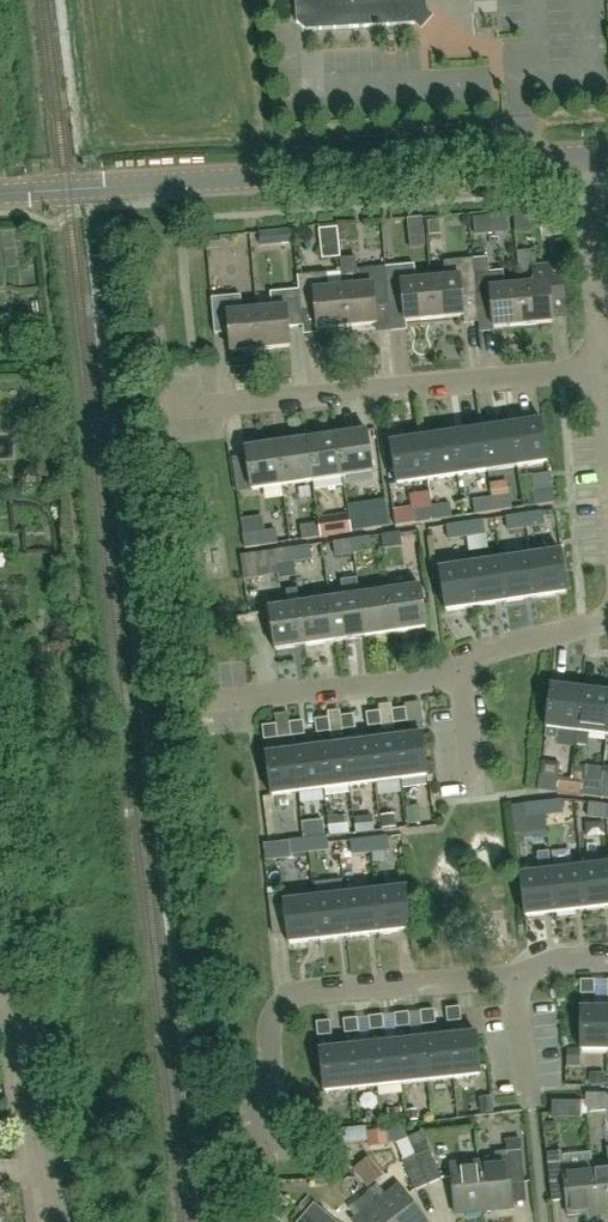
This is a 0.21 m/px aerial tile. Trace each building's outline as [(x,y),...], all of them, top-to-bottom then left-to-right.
[(296,22),(305,30),(415,23),(427,10),(426,0),(295,0),(296,22)] [(515,231),(541,228),(539,209),(514,211),(515,231)] [(322,241),(339,239),(338,228),(321,229),(322,241)] [(523,324),(519,286),(504,287),(503,270),(490,271),(488,256),(472,257),(476,294),(478,309),(491,308),(493,327),(523,324)] [(476,294),(472,257),(444,260),(446,277),(430,279),(434,319),(464,316),(462,296),(476,294)] [(389,302),(385,266),(356,269),(355,258),(341,259),(342,273),(341,273),(347,327),(376,324),(374,304),(389,302)] [(434,319),(430,279),(416,280),(414,263),(385,266),(389,302),(402,301),(405,322),(434,319)] [(523,324),(549,321),(552,321),(550,302),(565,300),(561,266),(533,269),(534,284),(519,286),(523,324)] [(341,273),(326,274),(326,271),(297,274),(299,288),(301,311),(315,309),(317,330),(347,327),(341,273)] [(301,311),(299,288),(270,291),(271,308),(256,309),(261,349),(291,346),(288,326),(303,325),(301,311)] [(261,349),(256,309),(242,311),(240,295),(211,298),(214,333),(230,331),(233,352),(261,349)] [(517,465),(548,460),(542,418),(511,423),(517,465)] [(517,465),(511,423),(480,427),(487,470),(517,465)] [(487,470),(480,427),(450,432),(457,475),(487,470)] [(343,477),(374,473),(368,430),(337,435),(343,477)] [(457,475),(450,432),(420,437),(426,479),(457,475)] [(343,477),(337,435),(306,439),(313,482),(343,477)] [(426,479),(420,437),(389,442),(395,484),(426,479)] [(313,482),(306,439),(276,444),(282,486),(313,482)] [(282,486),(276,444),(245,448),(251,491),(282,486)] [(536,505),(555,503),(553,488),(534,491),(536,505)] [(493,512),(512,509),(510,494),(491,497),(493,512)] [(493,512),(491,497),(473,500),(475,514),(493,512)] [(433,521),(452,518),(450,503),(431,506),(433,521)] [(433,521),(431,506),(415,508),(414,507),(393,510),(396,526),(433,521)] [(526,528),(545,525),(543,511),(524,513),(526,528)] [(526,528),(524,513),(506,516),(508,531),(526,528)] [(363,531),(382,528),(380,514),(361,517),(363,531)] [(466,537),(486,534),(483,519),(463,522),(466,537)] [(321,537),(339,534),(337,520),(319,523),(321,537)] [(466,537),(463,522),(446,525),(448,540),(466,537)] [(321,537),(319,523),(300,526),(302,540),(321,537)] [(245,548),(259,546),(279,543),(276,529),(257,532),(243,534),(245,548)] [(395,548),(402,547),(400,532),(381,534),(383,549),(384,559),(386,559),(387,571),(397,569),(396,557),(395,548)] [(352,554),(371,551),(373,551),(370,536),(350,539),(352,554)] [(352,554),(350,539),(333,542),(336,556),(352,554)] [(292,563),(313,559),(311,545),(290,548),(292,563)] [(292,563),(290,548),(273,550),(275,565),(292,563)] [(536,597),(568,592),(561,549),(530,554),(536,597)] [(244,579),(261,576),(274,574),(270,551),(240,556),(244,579)] [(536,597),(530,554),(500,558),(506,601),(536,597)] [(506,601),(500,558),(469,563),(476,606),(506,601)] [(476,606),(469,563),(438,567),(445,610),(476,606)] [(395,632),(426,627),(419,584),(388,588),(395,632)] [(395,632),(388,588),(358,593),(365,636),(395,632)] [(365,636),(358,593),(328,598),(335,641),(365,636)] [(335,641),(328,598),(298,602),(305,646),(335,641)] [(305,646),(298,602),(268,607),(274,650),(305,646)] [(576,731),(581,688),(550,684),(545,727),(576,731)] [(581,688),(576,731),(578,731),(576,743),(587,745),(589,732),(606,734),(607,717),(607,691),(581,688)] [(394,724),(407,722),(406,708),(392,709),(394,724)] [(368,727),(382,725),(380,711),(367,713),(368,727)] [(343,730),(356,728),(354,714),(341,716),(343,730)] [(317,733),(331,731),(329,717),(315,719),(317,733)] [(292,736),(305,735),(303,721),(290,723),(292,736)] [(265,739),(278,738),(276,724),(263,726),(265,739)] [(401,778),(428,775),(422,732),(395,735),(401,778)] [(401,778),(395,735),(369,739),(375,782),(401,778)] [(375,782),(369,739),(343,742),(349,785),(375,782)] [(349,785),(343,742),(317,746),(323,789),(349,785)] [(323,789),(317,746),(291,749),(297,792),(323,789)] [(297,792),(291,749),(264,753),(270,796),(297,792)] [(536,790),(557,793),(598,797),(602,768),(585,766),(584,781),(539,775),(536,790)] [(602,768),(598,797),(607,798),(607,769),(602,768)] [(545,816),(564,814),(562,799),(543,801),(545,816)] [(545,816),(543,801),(525,803),(526,818),(545,816)] [(606,820),(607,807),(607,805),(589,802),(587,817),(606,820)] [(332,824),(334,836),(354,832),(352,820),(332,824)] [(329,850),(328,843),(327,836),(327,835),(308,838),(310,852),(312,852),(325,851),(329,850)] [(371,853),(389,851),(388,836),(369,838),(371,853)] [(310,852),(308,838),(289,840),(291,854),(310,852)] [(371,853),(369,838),(350,840),(352,855),(371,853)] [(581,865),(586,908),(607,906),(607,862),(581,865)] [(586,908),(581,865),(551,869),(556,912),(586,908)] [(556,912),(551,869),(520,872),(525,915),(556,912)] [(375,890),(380,933),(411,930),(406,887),(375,890)] [(380,933),(375,890),(345,894),(350,937),(380,933)] [(278,894),(270,895),(272,906),(280,905),(278,894)] [(350,937),(345,894),(315,897),(319,940),(350,937)] [(285,918),(287,933),(288,943),(319,940),(315,897),(284,901),(283,901),(284,904),(285,918)] [(581,994),(595,994),(595,980),(581,980),(581,994)] [(448,1022),(462,1021),(460,1007),(447,1008),(448,1022)] [(607,1052),(607,1008),(581,1008),(581,1052),(607,1052)] [(423,1025),(436,1023),(434,1010),(421,1011),(423,1025)] [(396,1028),(410,1026),(408,1012),(395,1014),(396,1028)] [(371,1031),(385,1030),(383,1015),(369,1016),(371,1031)] [(346,1034),(359,1032),(357,1018),(344,1019),(346,1034)] [(318,1036),(332,1034),(331,1021),(317,1022),(318,1036)] [(454,1080),(480,1077),(476,1033),(449,1036),(454,1080)] [(454,1080),(449,1036),(423,1039),(428,1082),(454,1080)] [(428,1082),(423,1039),(398,1041),(402,1085),(428,1082)] [(402,1085),(398,1041),(372,1044),(376,1088),(402,1085)] [(376,1088),(372,1044),(346,1047),(350,1090),(376,1088)] [(350,1090),(346,1047),(319,1049),(324,1093),(350,1090)] [(606,1112),(606,1094),(587,1093),(586,1112),(606,1112)] [(551,1119),(580,1119),(580,1101),(551,1101),(551,1119)] [(396,1127),(401,1141),(396,1143),(404,1160),(403,1161),(415,1190),(429,1184),(409,1137),(402,1124),(396,1127)] [(368,1148),(389,1146),(388,1143),(387,1130),(368,1132),(366,1132),(368,1143),(368,1148)] [(429,1184),(442,1178),(422,1132),(409,1137),(429,1184)] [(496,1153),(497,1160),(479,1162),(484,1214),(513,1211),(510,1183),(524,1182),(520,1139),(505,1140),(507,1151),(496,1153)] [(598,1212),(593,1166),(592,1152),(561,1155),(560,1151),(546,1152),(550,1188),(565,1186),(568,1216),(598,1212)] [(372,1155),(357,1166),(372,1186),(386,1175),(372,1155)] [(484,1214),(479,1162),(449,1166),(455,1217),(484,1214)] [(593,1166),(598,1212),(607,1211),(607,1164),(593,1166)] [(386,1195),(377,1184),(367,1193),(390,1221),(425,1221),(397,1186),(386,1195)] [(354,1221),(390,1221),(367,1193),(349,1208),(357,1217),(353,1220),(354,1221)] [(315,1203),(307,1196),(298,1208),(305,1214),(314,1221),(337,1221),(315,1203)]
